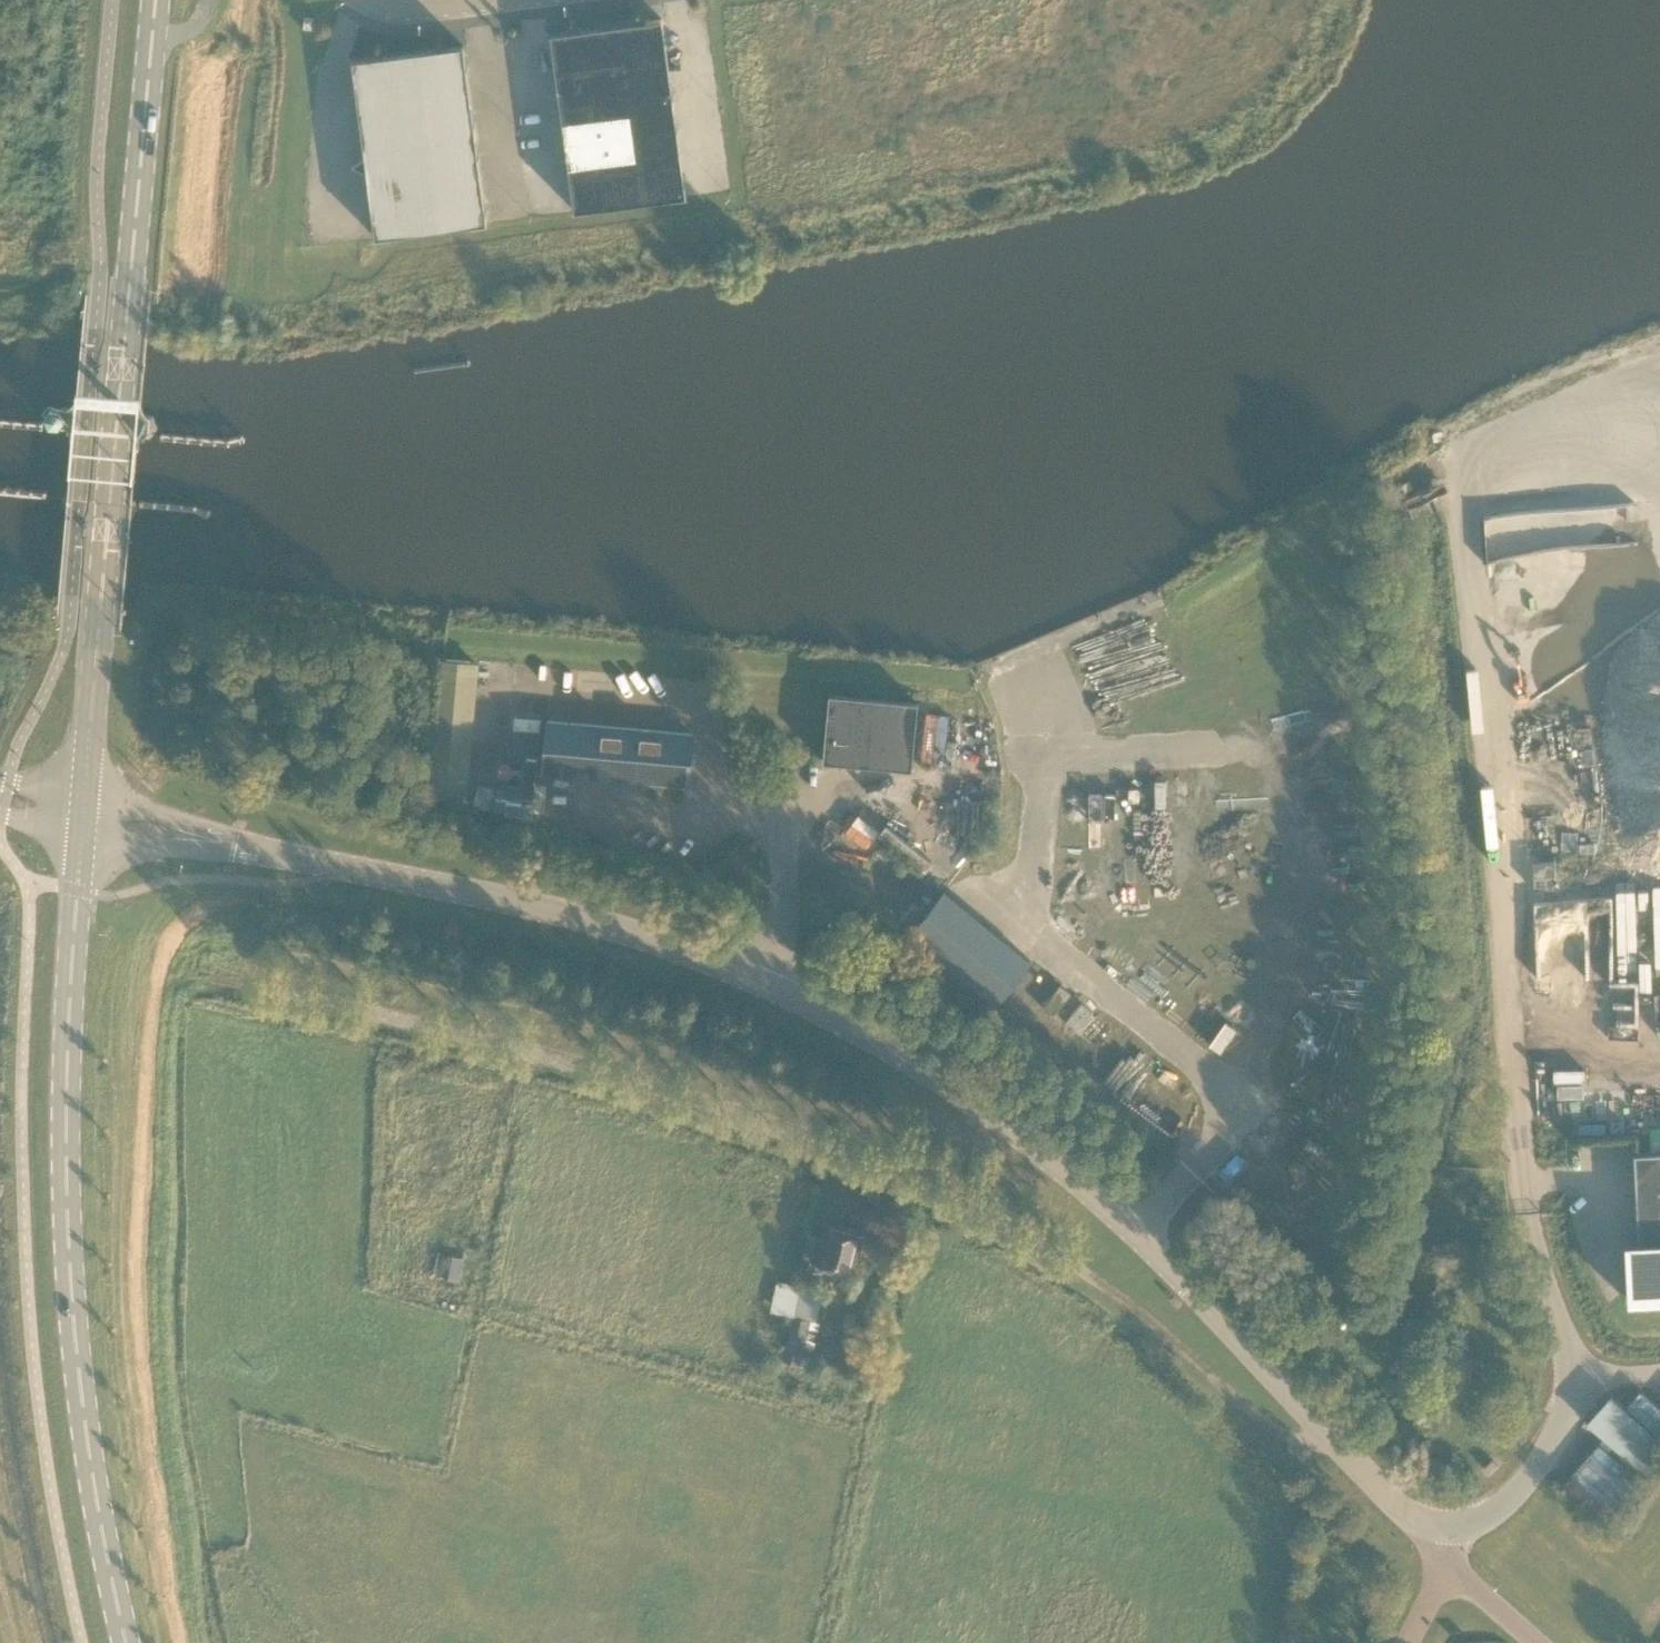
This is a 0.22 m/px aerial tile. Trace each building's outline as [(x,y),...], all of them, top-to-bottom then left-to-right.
[(662,18),(550,31),(554,56),(558,55),(564,98),(560,99),(566,144),(570,143),(576,186),(571,187),(574,210),(686,195),(683,172),(678,173),(673,129),(677,129),(671,84),(667,85),(661,41),(665,41),(662,18)] [(463,44),(352,59),(355,82),(359,82),(365,125),(361,125),(367,170),(371,170),(377,213),(372,213),(375,236),(487,222),(484,199),(479,199),(474,156),(478,155),(472,111),(468,111),(462,68),(466,67),(463,44)] [(62,408),(51,407),(46,415),(50,423),(60,424),(65,417),(62,408)] [(480,661),(442,657),(430,794),(467,798),(480,661)] [(829,693),(823,759),(912,768),(918,702),(829,693)] [(1525,709),(1527,749),(1546,748),(1544,708),(1525,709)] [(930,711),(929,761),(949,761),(949,711),(930,711)] [(690,730),(545,717),(540,769),(686,783),(690,730)] [(1193,803),(1192,777),(1159,778),(1160,804),(1193,803)] [(846,827),(894,856),(905,838),(886,827),(884,830),(855,813),(846,827)] [(1533,862),(1535,889),(1545,888),(1559,887),(1558,861),(1533,862)] [(1031,961),(945,890),(909,933),(996,1004),(1031,961)] [(1053,1015),(1070,993),(1060,985),(1043,1007),(1053,1015)] [(1075,1030),(1091,1010),(1081,1002),(1066,1022),(1075,1030)] [(1659,1300),(1659,1153),(1630,1155),(1634,1246),(1623,1246),(1626,1302),(1659,1300)] [(851,1267),(860,1229),(826,1220),(818,1259),(806,1256),(803,1272),(795,1310),(787,1348),(804,1352),(811,1317),(818,1319),(826,1281),(829,1281),(829,1279),(833,1263),(851,1267)] [(465,1277),(467,1253),(440,1251),(438,1275),(465,1277)] [(865,1333),(856,1330),(851,1348),(860,1350),(865,1333)] [(1626,1407),(1659,1437),(1659,1408),(1640,1390),(1626,1407)] [(1647,1476),(1659,1461),(1659,1441),(1610,1396),(1587,1422),(1647,1476)] [(1598,1443),(1562,1485),(1603,1520),(1639,1477),(1598,1443)]
